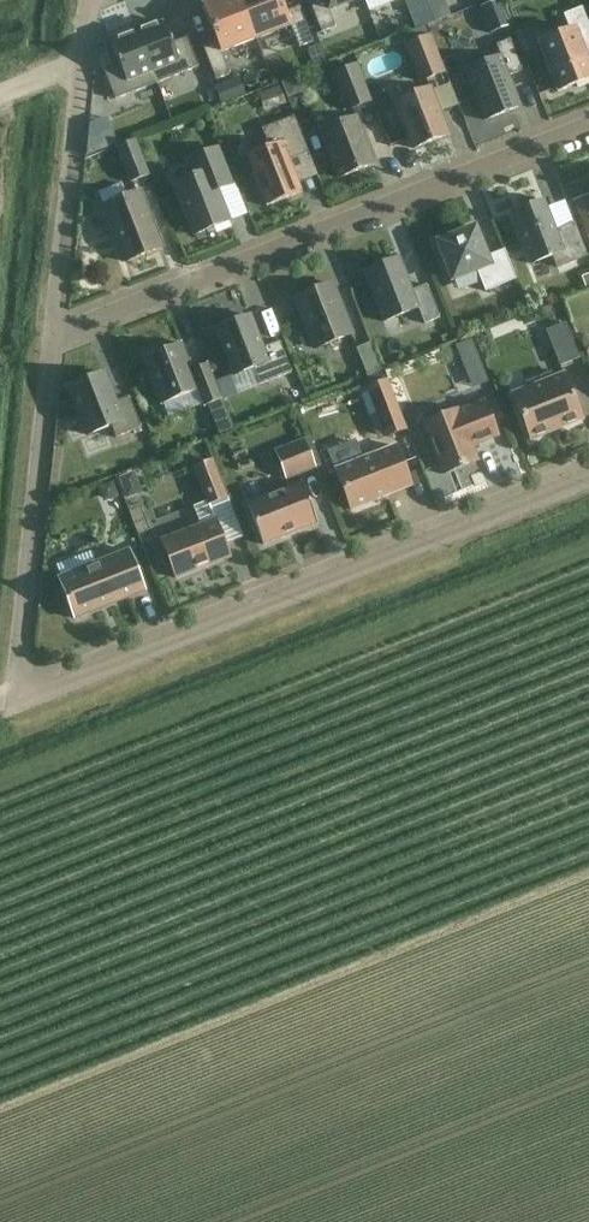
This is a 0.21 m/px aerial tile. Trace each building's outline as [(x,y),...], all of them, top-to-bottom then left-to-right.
[(123,11),(121,0),(99,0),(102,15),(123,11)] [(240,0),(208,0),(204,2),(205,5),(202,6),(215,39),(201,44),(215,80),(229,75),(221,52),(255,39),(240,0)] [(255,39),(290,25),(298,48),(312,42),(298,6),(285,12),(280,0),(240,0),(255,39)] [(321,33),(335,27),(328,10),(355,0),(308,0),(321,33)] [(481,6),(491,33),(510,25),(500,0),(496,0),(481,6)] [(570,30),(538,42),(558,92),(576,85),(577,87),(588,83),(588,80),(588,79),(588,66),(579,42),(588,38),(588,26),(581,7),(563,14),(570,30)] [(163,22),(137,32),(156,83),(198,67),(187,37),(171,43),(163,22)] [(424,25),(401,34),(420,82),(443,73),(429,37),(424,25)] [(156,83),(137,32),(110,42),(119,64),(103,70),(115,99),(156,83)] [(361,68),(397,61),(392,34),(355,41),(361,68)] [(520,106),(508,76),(522,70),(509,39),(495,45),(500,56),(465,70),(485,120),(520,106)] [(319,44),(307,49),(314,67),(326,62),(319,44)] [(347,110),(370,101),(355,65),(333,74),(347,110)] [(238,77),(226,82),(232,98),(244,93),(238,77)] [(279,85),(267,90),(273,106),(285,102),(279,85)] [(430,88),(395,102),(413,149),(448,135),(430,88)] [(289,160),(308,152),(294,116),(261,129),(268,147),(246,156),(266,206),(301,192),(289,160)] [(89,124),(86,157),(118,144),(107,117),(89,124)] [(339,178),(374,164),(355,117),(320,131),(339,178)] [(148,176),(134,140),(116,147),(130,183),(148,176)] [(193,235),(229,221),(217,190),(231,184),(217,148),(188,160),(195,176),(173,185),(193,235)] [(102,206),(124,262),(161,247),(140,191),(102,206)] [(588,196),(572,202),(588,245),(588,197),(588,196)] [(557,268),(586,256),(574,224),(556,231),(544,201),(510,214),(530,264),(552,256),(557,268)] [(486,257),(475,228),(457,235),(454,233),(442,238),(440,241),(437,243),(452,281),(476,271),(485,292),(516,279),(504,250),(486,257)] [(411,291),(398,257),(363,271),(383,322),(418,308),(424,324),(439,318),(426,285),(411,291)] [(331,284),(295,298),(315,348),(351,334),(331,284)] [(279,341),(263,347),(250,316),(215,330),(233,375),(253,368),(260,385),(291,373),(279,341)] [(578,358),(564,323),(546,331),(560,365),(578,358)] [(472,339),(455,345),(463,366),(480,360),(472,339)] [(161,405),(198,390),(204,406),(221,400),(207,364),(191,370),(181,343),(163,350),(162,345),(144,352),(145,357),(143,358),(161,405)] [(370,343),(356,348),(367,376),(381,370),(370,343)] [(216,345),(203,350),(212,371),(225,366),(216,345)] [(553,378),(551,372),(525,382),(528,388),(512,395),(530,440),(581,419),(564,374),(553,378)] [(141,428),(129,397),(115,402),(104,373),(68,387),(87,435),(111,426),(116,438),(141,428)] [(387,381),(367,388),(385,437),(405,429),(387,381)] [(478,460),(472,447),(497,437),(483,401),(458,411),(458,410),(422,424),(442,474),(478,460)] [(275,451),(286,479),(314,467),(303,440),(275,451)] [(350,510),(411,486),(395,446),(335,470),(350,510)] [(208,504),(226,497),(211,461),(194,468),(208,504)] [(134,471),(119,477),(128,499),(143,493),(134,471)] [(113,482),(99,487),(104,501),(118,496),(113,482)] [(301,483),(247,504),(262,545),(317,523),(301,483)] [(206,564),(207,566),(230,557),(215,519),(161,540),(165,550),(161,552),(168,570),(172,569),(176,579),(199,570),(198,567),(206,564)] [(91,551),(56,565),(60,577),(58,578),(74,619),(113,603),(145,590),(129,551),(97,563),(96,563),(91,551)]
